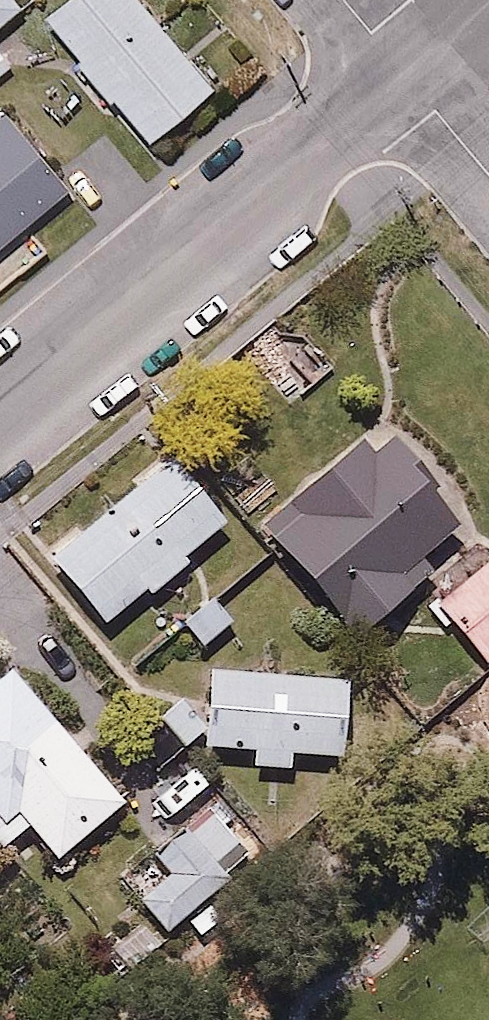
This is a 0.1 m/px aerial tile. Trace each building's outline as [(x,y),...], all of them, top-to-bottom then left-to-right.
[(21,0),(0,0),(0,17),(21,0)] [(142,136),(212,79),(148,0),(54,0),(40,12),(142,136)] [(52,255),(23,220),(78,173),(13,98),(0,109),(0,299),(52,255)] [(390,437),(368,456),(358,443),(290,499),(300,511),(268,538),(349,637),(439,562),(431,553),(459,529),(422,484),(426,481),(390,437)] [(189,569),(179,556),(227,519),(176,454),(42,557),(93,623),(145,582),(155,595),(189,569)] [(483,655),(488,650),(488,558),(439,591),(483,655)] [(235,616),(202,581),(167,614),(200,649),(235,616)] [(31,823),(55,853),(124,799),(87,752),(99,742),(77,713),(58,727),(8,664),(0,670),(0,847),(31,823)] [(296,765),(297,747),(340,749),(344,674),(208,667),(204,742),(251,745),(250,762),(296,765)] [(166,723),(133,751),(161,784),(189,760),(178,747),(205,724),(180,696),(158,714),(166,723)] [(228,867),(220,859),(239,841),(216,817),(197,835),(191,828),(130,886),(167,925),(228,867)]
